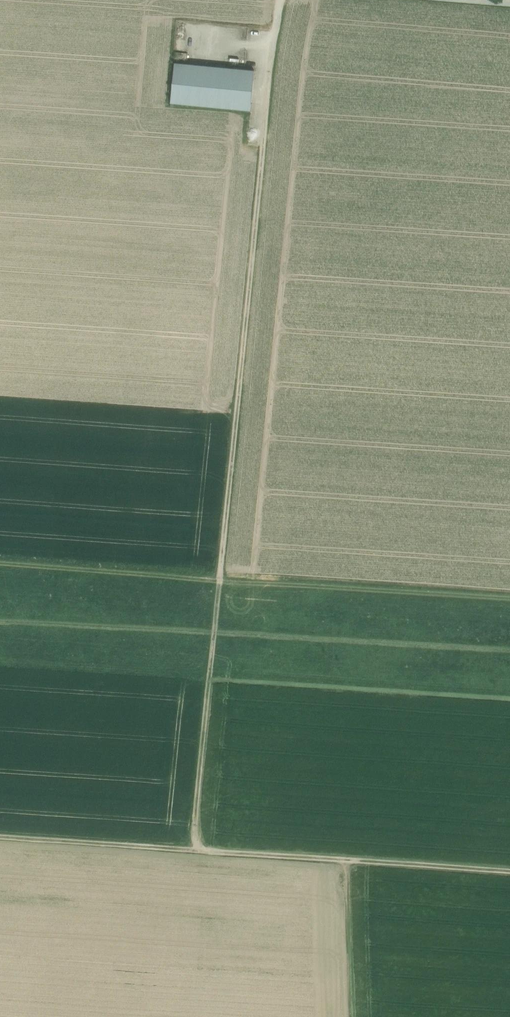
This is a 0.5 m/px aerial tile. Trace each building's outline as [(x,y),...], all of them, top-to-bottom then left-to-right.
[(189,49),(189,39),(176,39),(176,49),(189,49)] [(217,67),(176,63),(172,102),(212,106),(217,67)] [(255,71),(217,67),(212,106),(251,110),(255,71)]
